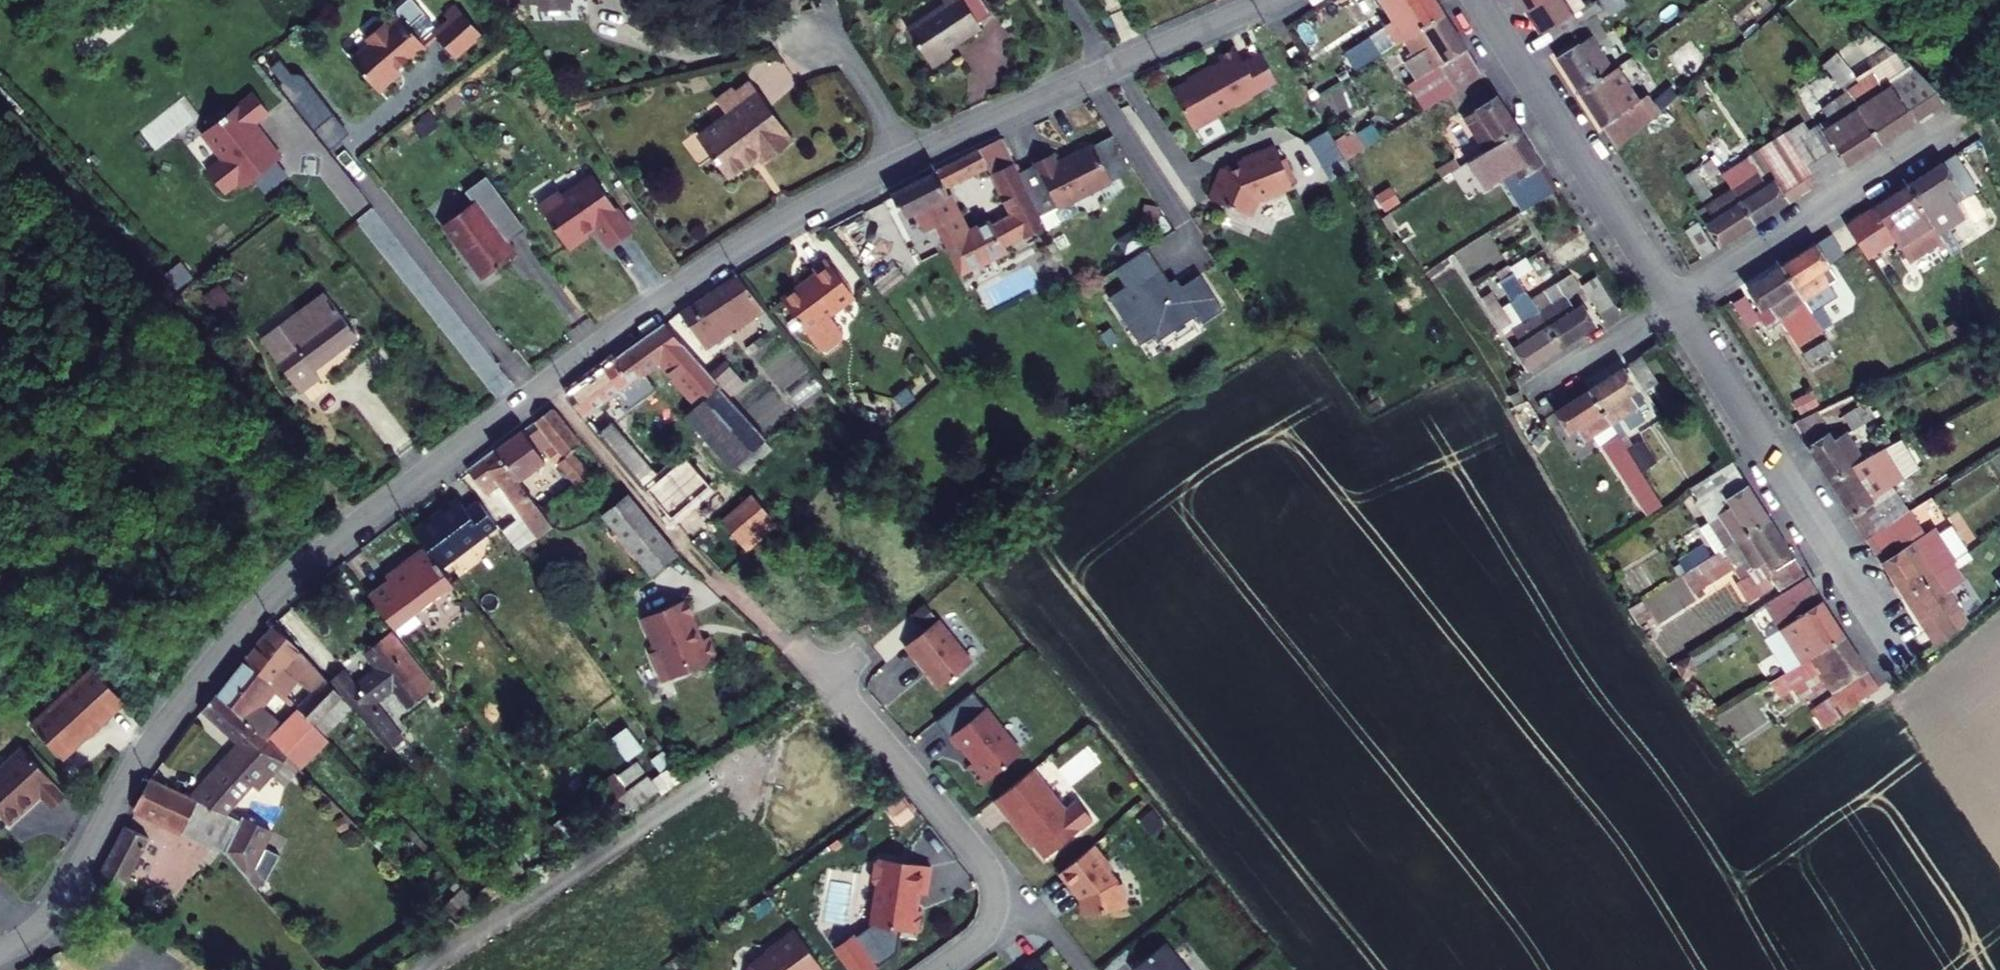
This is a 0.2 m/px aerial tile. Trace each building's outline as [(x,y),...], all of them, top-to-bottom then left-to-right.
[(934,59),(956,43),(954,37),(995,8),(990,0),(943,0),(909,24),(934,59)] [(1395,1),(1384,7),(1399,29),(1436,3),(1434,0),(1394,0),(1395,1)] [(1545,8),(1554,21),(1578,4),(1575,0),(1556,0),(1545,8)] [(1623,5),(1621,0),(1602,0),(1608,12),(1623,5)] [(1479,68),(1436,3),(1399,29),(1413,49),(1423,43),(1452,85),(1479,68)] [(1587,17),(1578,4),(1554,21),(1562,33),(1587,17)] [(437,32),(457,54),(483,30),(463,8),(437,32)] [(400,67),(401,65),(426,43),(399,13),(387,24),(384,22),(375,30),(368,37),(374,43),(354,61),(382,90),(403,70),(400,67)] [(1583,37),(1556,55),(1577,86),(1611,62),(1597,41),(1589,46),(1583,37)] [(1245,53),(1237,38),(1219,48),(1222,53),(1215,57),(1214,54),(1188,69),(1189,72),(1173,81),(1195,121),(1218,107),(1217,105),(1235,95),(1236,98),(1254,88),(1252,86),(1278,72),(1262,44),(1245,53)] [(1838,52),(1824,61),(1838,86),(1853,77),(1838,52)] [(279,59),(270,68),(282,82),(278,84),(330,149),(351,132),(306,75),(302,73),(299,72),(295,72),(293,74),(279,59)] [(1636,99),(1611,62),(1577,86),(1616,146),(1664,114),(1649,90),(1636,99)] [(1872,72),(1818,104),(1827,118),(1880,87),(1872,72)] [(741,104),(710,127),(739,167),(766,148),(775,158),(805,137),(761,79),(736,97),(741,104)] [(1313,101),(1329,121),(1358,99),(1342,79),(1313,101)] [(1459,118),(1480,148),(1516,123),(1496,93),(1459,118)] [(284,155),(257,120),(268,112),(254,94),(204,132),(223,157),(207,169),(225,192),(241,180),(245,185),(254,178),(265,193),(288,175),(277,160),(284,155)] [(1897,131),(1872,95),(1802,141),(1826,179),(1897,131)] [(582,106),(584,114),(596,111),(594,103),(582,106)] [(580,114),(578,107),(564,110),(565,118),(580,114)] [(1538,156),(1516,123),(1480,148),(1501,179),(1538,156)] [(1790,124),(1762,142),(1799,197),(1826,179),(1802,141),(1790,124)] [(1332,140),(1325,129),(1307,140),(1330,179),(1351,167),(1344,156),(1364,145),(1353,128),(1332,140)] [(906,209),(919,202),(926,216),(932,212),(968,279),(1012,256),(1004,241),(1039,223),(1013,170),(996,135),(893,183),(906,209)] [(1221,160),(1209,190),(1248,205),(1255,189),(1263,185),(1269,187),(1276,184),(1279,179),(1295,172),(1284,149),(1281,150),(1275,136),(1242,150),(1244,155),(1228,162),(1221,160)] [(1058,221),(1052,210),(1109,181),(1091,145),(1054,164),(1046,150),(1030,158),(1031,160),(1013,170),(1039,223),(1042,228),(1044,227),(1045,228),(1058,221)] [(1795,200),(1776,172),(1772,174),(1756,150),(1727,170),(1735,183),(1738,187),(1762,222),(1795,200)] [(1957,152),(1925,174),(1949,210),(1972,195),(1967,189),(1977,182),(1957,152)] [(1719,158),(1710,164),(1727,188),(1735,183),(1727,170),(1719,158)] [(1715,197),(1721,193),(1704,168),(1698,172),(1715,197)] [(569,203),(553,215),(573,241),(589,229),(600,244),(654,205),(632,174),(578,213),(569,203)] [(1925,174),(1891,197),(1910,225),(1921,218),(1926,224),(1949,210),(1925,174)] [(432,230),(473,284),(506,259),(498,247),(493,241),(491,242),(479,227),(498,213),(475,182),(455,197),(463,207),(432,230)] [(1762,222),(1738,187),(1705,211),(1729,244),(1762,222)] [(515,234),(498,213),(479,227),(491,242),(493,241),(498,247),(515,234)] [(1152,222),(1137,219),(1133,238),(1148,241),(1152,222)] [(1704,223),(1691,232),(1709,257),(1721,250),(1704,223)] [(1824,242),(1790,264),(1814,299),(1835,285),(1830,278),(1843,270),(1824,242)] [(831,245),(818,256),(822,260),(790,289),(817,320),(830,335),(838,335),(852,323),(852,315),(839,300),(862,280),(831,245)] [(1160,289),(1137,255),(1104,277),(1115,293),(1127,286),(1133,294),(1146,286),(1152,294),(1160,289)] [(787,314),(744,264),(690,307),(716,341),(766,301),(781,319),(787,314)] [(1790,264),(1757,287),(1775,314),(1784,308),(1789,315),(1814,299),(1790,264)] [(1530,293),(1546,317),(1569,351),(1601,329),(1584,303),(1591,299),(1569,266),(1530,293)] [(1211,314),(1189,281),(1171,293),(1166,285),(1160,289),(1152,294),(1146,286),(1133,294),(1127,286),(1115,293),(1098,305),(1128,349),(1143,339),(1147,345),(1185,320),(1190,328),(1211,314)] [(337,293),(274,339),(310,390),(330,376),(322,365),(312,372),(292,342),(345,304),(337,293)] [(1754,294),(1740,302),(1757,326),(1769,318),(1754,294)] [(1814,299),(1789,315),(1798,327),(1822,311),(1814,299)] [(345,304),(292,342),(312,372),(322,365),(365,333),(345,304)] [(671,313),(577,381),(594,401),(619,382),(634,400),(653,385),(639,366),(666,345),(685,330),(671,313)] [(1529,341),(1519,348),(1537,373),(1569,351),(1546,317),(1523,333),(1529,341)] [(704,391),(724,375),(685,330),(666,345),(704,391)] [(1512,353),(1501,360),(1518,385),(1529,378),(1512,353)] [(1655,357),(1643,364),(1659,387),(1671,380),(1655,357)] [(1637,368),(1600,393),(1625,430),(1637,447),(1662,430),(1644,402),(1655,395),(1637,368)] [(736,453),(768,426),(724,375),(704,391),(692,401),(736,453)] [(1600,393),(1565,416),(1583,444),(1594,438),(1599,445),(1625,430),(1600,393)] [(1839,481),(1878,458),(1864,436),(1853,443),(1826,403),(1797,418),(1839,481)] [(550,404),(531,419),(556,450),(549,455),(575,489),(594,474),(566,441),(576,434),(550,404)] [(531,419),(495,446),(520,479),(549,455),(556,450),(531,419)] [(624,426),(607,440),(622,457),(638,444),(624,426)] [(638,444),(622,457),(672,517),(713,484),(687,452),(662,473),(638,444)] [(495,446),(467,468),(486,493),(499,484),(521,513),(500,528),(517,552),(552,523),(520,479),(495,446)] [(1779,520),(1735,454),(1693,482),(1720,524),(1708,533),(1725,557),(1744,544),(1779,520)] [(1890,476),(1878,458),(1839,481),(1858,512),(1888,495),(1880,482),(1890,476)] [(605,514),(655,574),(680,554),(630,493),(605,514)] [(1878,542),(1916,517),(1901,493),(1861,516),(1878,542)] [(720,521),(748,553),(779,527),(752,495),(720,521)] [(417,530),(424,539),(445,566),(498,526),(479,500),(466,511),(460,503),(433,525),(429,520),(417,530)] [(1935,533),(1921,513),(1916,517),(1878,542),(1912,593),(1952,567),(1963,560),(1942,529),(1935,533)] [(1801,553),(1779,520),(1744,544),(1759,566),(1768,560),(1775,570),(1801,553)] [(553,565),(585,550),(576,530),(543,546),(553,565)] [(387,576),(370,589),(395,623),(452,576),(445,566),(424,539),(384,571),(387,576)] [(1805,560),(1777,577),(1785,590),(1813,573),(1805,560)] [(1967,589),(1952,567),(1912,593),(1932,623),(1962,604),(1957,596),(1967,589)] [(1642,601),(1660,625),(1692,601),(1675,577),(1642,601)] [(1855,635),(1819,581),(1778,609),(1815,663),(1821,658),(1855,635)] [(683,621),(677,606),(632,623),(645,656),(640,658),(653,687),(707,665),(698,644),(691,647),(681,622),(683,621)] [(285,612),(249,640),(268,661),(282,649),(297,667),(284,678),(328,726),(359,698),(337,672),(285,612)] [(350,661),(337,672),(359,698),(395,741),(409,729),(379,695),(397,679),(411,698),(438,679),(399,623),(374,640),(386,657),(363,676),(350,661)] [(906,665),(930,694),(961,669),(927,627),(894,653),(905,666),(906,665)] [(1872,662),(1855,635),(1821,658),(1833,676),(1842,671),(1847,678),(1872,662)] [(216,672),(224,680),(272,729),(289,746),(298,755),(328,726),(284,678),(271,691),(255,673),(268,661),(249,640),(216,672)] [(89,721),(94,726),(132,687),(101,656),(41,715),(68,743),(89,721)] [(1849,682),(1831,698),(1840,710),(1883,677),(1875,666),(1852,687),(1849,682)] [(272,729),(224,680),(205,699),(246,739),(227,758),(234,765),(272,729)] [(1735,743),(1768,720),(1749,694),(1716,717),(1735,743)] [(964,701),(954,708),(965,721),(974,714),(964,701)] [(942,742),(961,726),(950,712),(930,728),(942,742)] [(1008,762),(1008,755),(976,714),(961,726),(942,742),(939,744),(949,757),(951,755),(962,768),(956,773),(971,791),(1008,762)] [(234,765),(227,758),(200,785),(227,803),(231,805),(289,746),(272,729),(234,765)] [(17,810),(47,779),(60,793),(74,778),(30,734),(0,763),(0,793),(17,810)] [(628,754),(615,736),(601,746),(614,764),(628,754)] [(661,794),(672,787),(652,759),(644,764),(661,794)] [(227,803),(166,764),(150,798),(211,836),(227,803)] [(635,779),(627,768),(607,783),(615,794),(635,779)] [(999,822),(1033,865),(1082,826),(1066,807),(1055,816),(1022,776),(983,807),(997,824),(999,822)] [(603,781),(592,789),(616,821),(648,797),(637,782),(616,798),(603,781)] [(248,816),(227,803),(211,836),(231,848),(248,816)] [(176,826),(144,810),(115,870),(147,889),(176,826)] [(259,859),(278,829),(251,812),(248,816),(231,848),(260,879),(269,871),(259,859)] [(1098,872),(1082,853),(1048,880),(1062,896),(1063,895),(1070,903),(1072,922),(1116,914),(1111,890),(1106,891),(1097,878),(1098,872)] [(916,902),(921,874),(871,865),(866,869),(863,886),(867,892),(860,931),(907,939),(911,917),(906,917),(907,912),(902,911),(904,899),(916,902)] [(489,878),(495,886),(510,874),(504,866),(489,878)] [(469,910),(453,895),(435,913),(450,929),(469,910)] [(762,915),(756,906),(743,916),(749,925),(762,915)] [(743,969),(808,969),(784,937),(755,958),(757,960),(743,969)] [(1128,969),(1171,969),(1154,949),(1128,969)]
